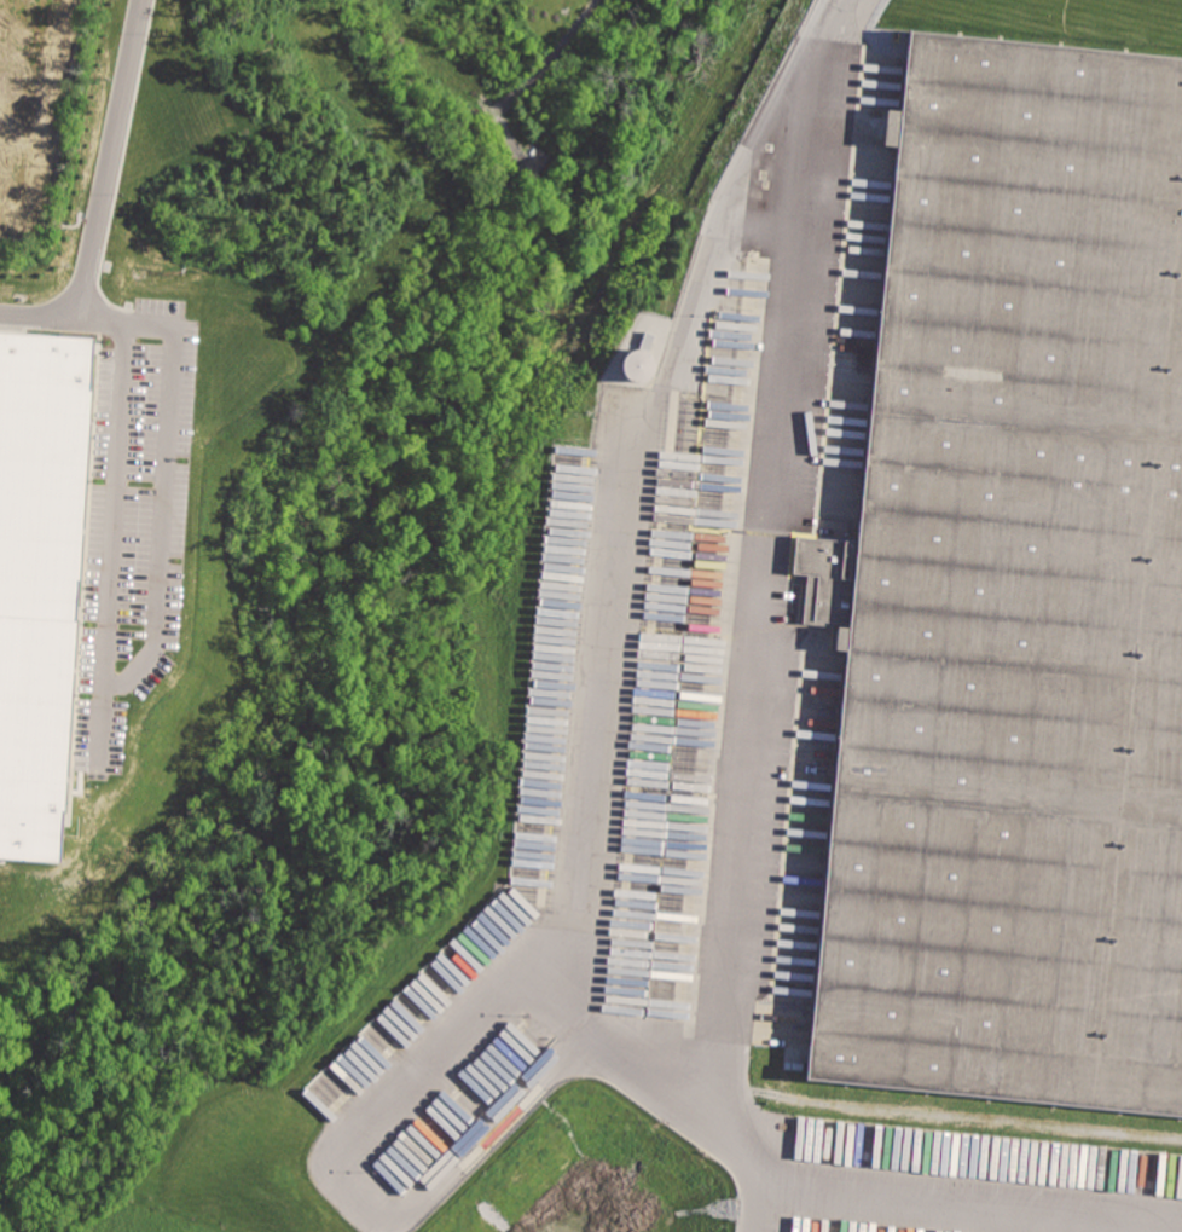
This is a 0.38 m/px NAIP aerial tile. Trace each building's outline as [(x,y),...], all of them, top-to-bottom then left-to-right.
[(859,538),(800,532),(796,575),(854,580),(809,1077),(1181,1112),(1181,59),(908,34),(859,538)] [(64,861),(92,335),(0,330),(0,858),(64,861)] [(644,385),(660,360),(637,345),(621,370),(644,385)]
